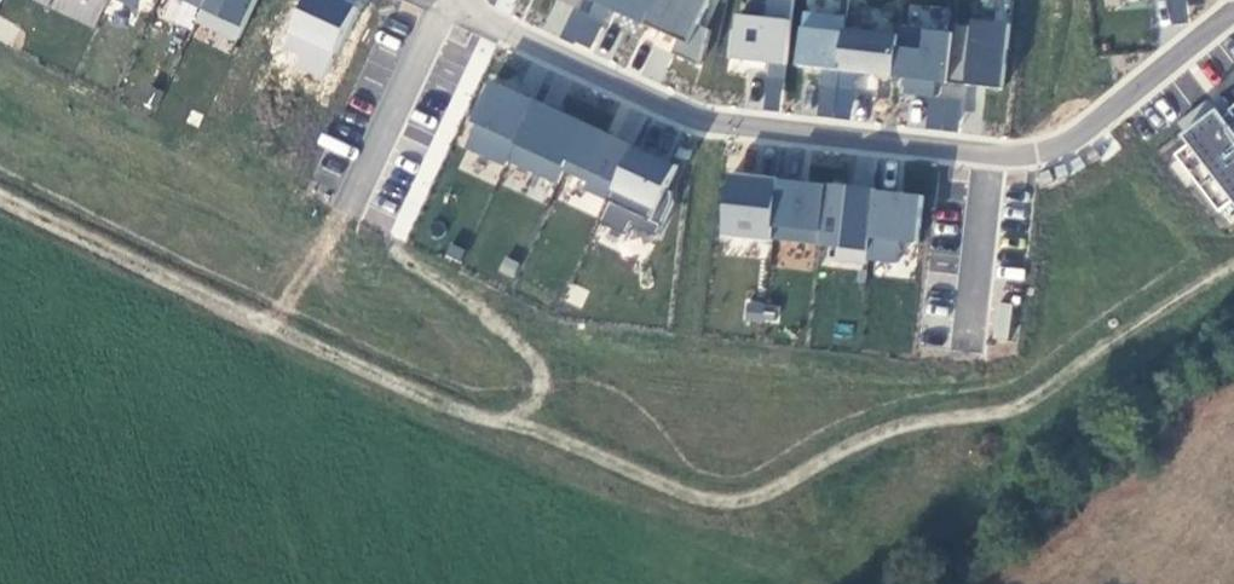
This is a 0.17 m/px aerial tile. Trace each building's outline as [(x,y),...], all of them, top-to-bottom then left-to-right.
[(52,10),(94,26),(104,0),(56,0),(52,10)] [(137,9),(140,0),(114,0),(137,9)] [(256,0),(173,0),(179,3),(174,17),(240,42),(256,0)] [(322,80),(355,4),(345,0),(299,0),(273,59),(322,80)] [(716,0),(573,0),(562,38),(595,47),(605,12),(677,33),(672,52),(700,60),(716,0)] [(792,0),(765,0),(763,15),(732,11),(726,59),(769,64),(764,104),(779,106),(792,0)] [(1169,23),(1188,21),(1185,0),(1166,0),(1169,23)] [(845,26),(846,14),(799,10),(794,66),(890,74),(894,30),(845,26)] [(974,84),(1003,86),(1008,30),(901,20),(894,93),(929,96),(927,125),(956,128),(958,108),(972,110),(974,84)] [(852,119),(857,74),(819,70),(814,114),(852,119)] [(484,85),(460,148),(558,184),(560,180),(608,198),(600,220),(654,240),(684,160),(484,85)] [(1218,114),(1209,102),(1175,128),(1175,160),(1226,225),(1233,219),(1233,102),(1218,114)] [(919,243),(923,189),(720,176),(716,237),(833,244),(832,259),(899,264),(900,241),(919,243)]
